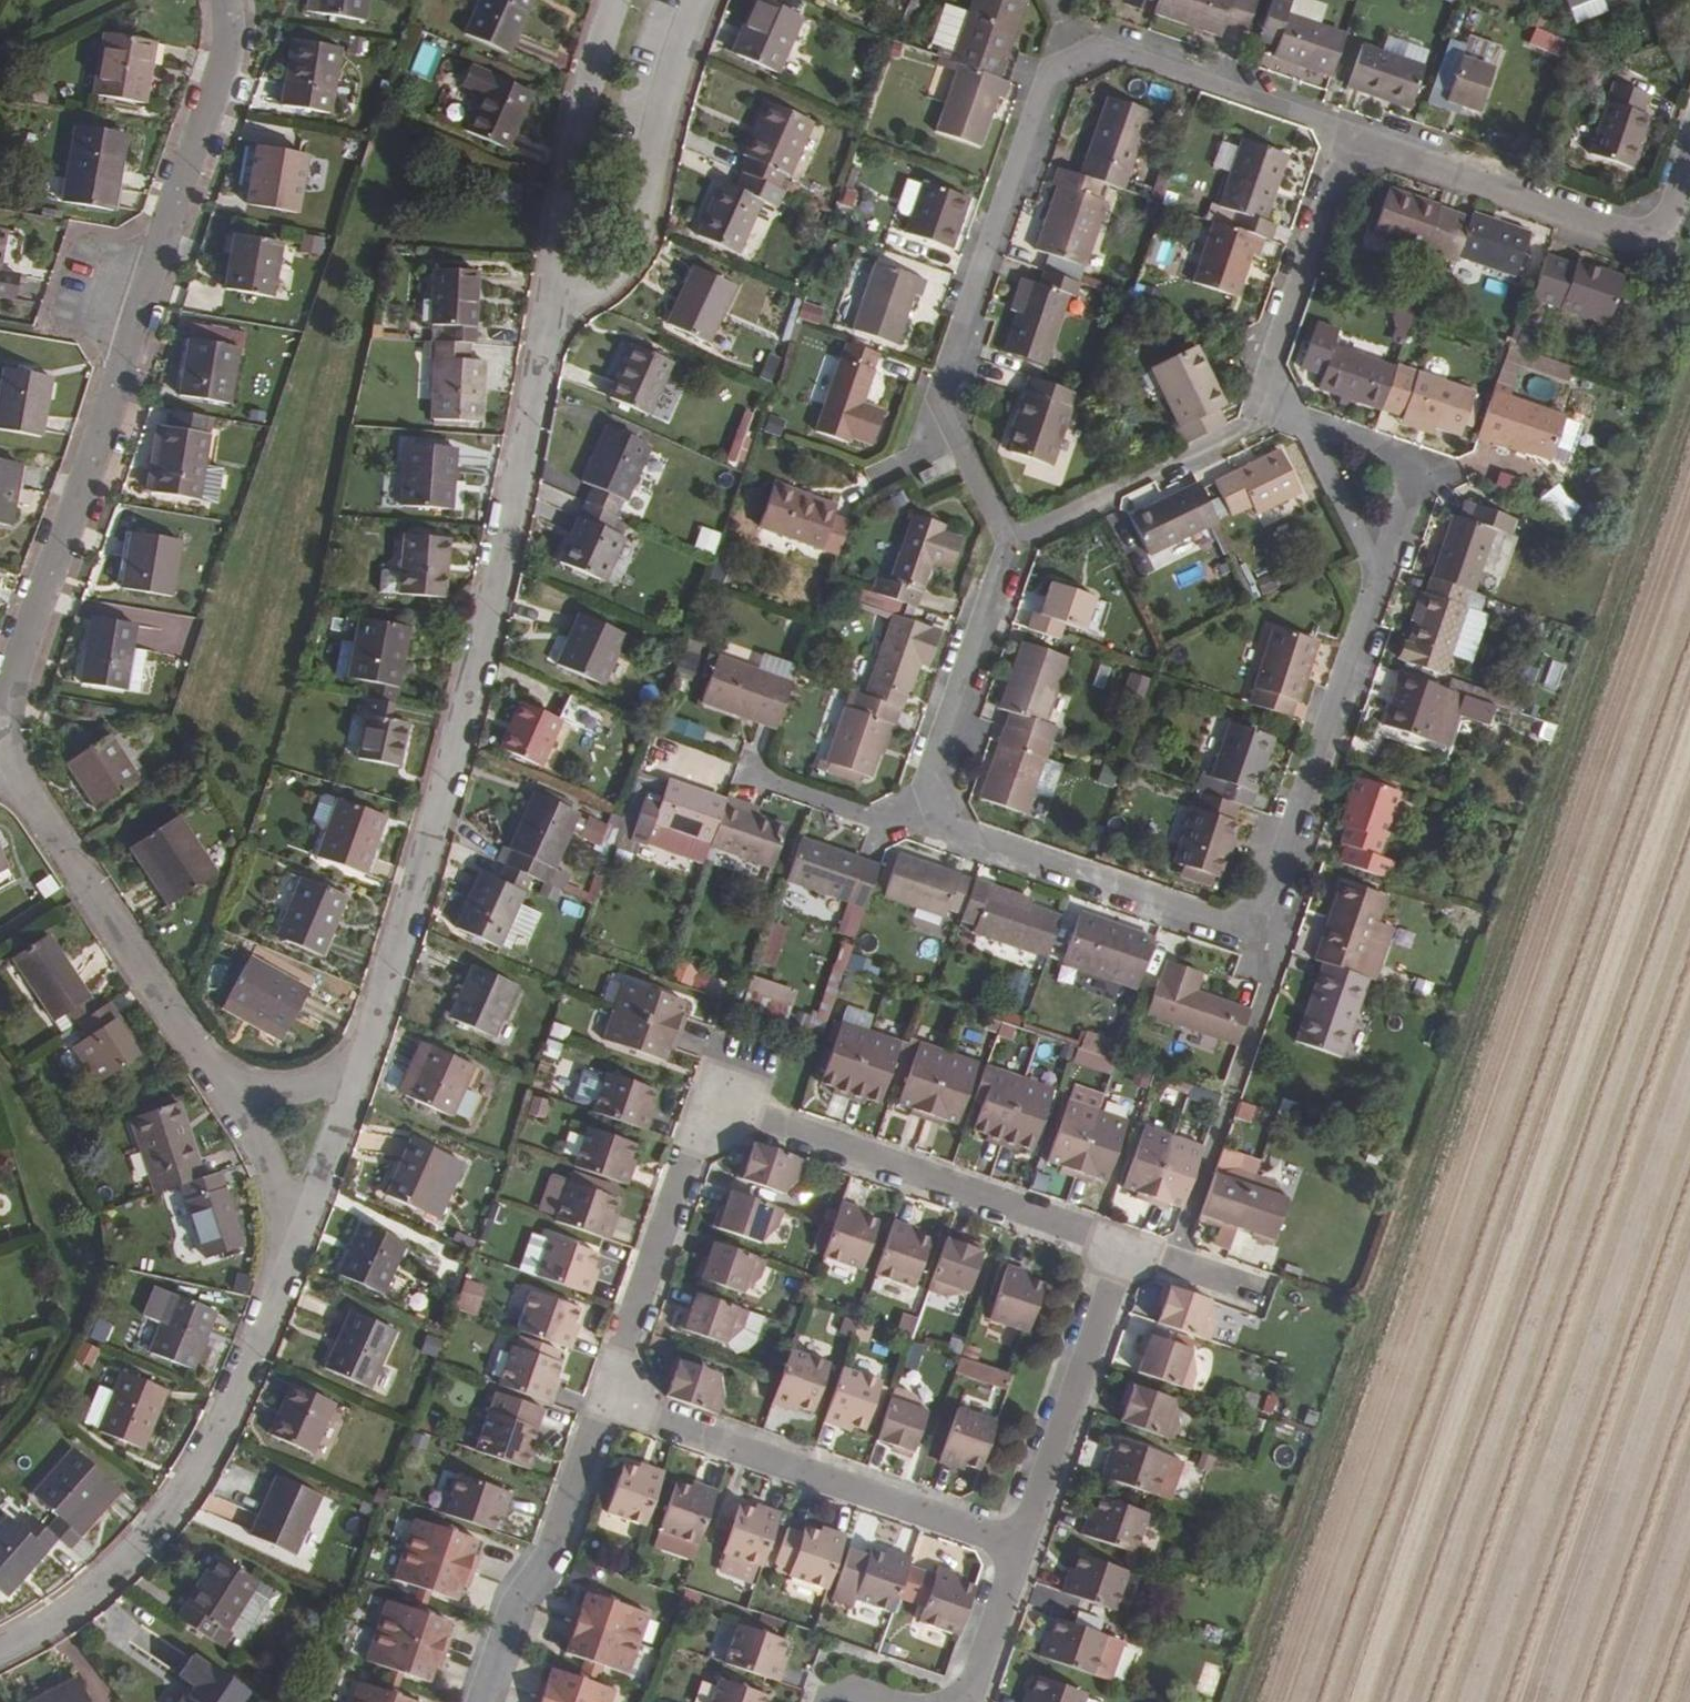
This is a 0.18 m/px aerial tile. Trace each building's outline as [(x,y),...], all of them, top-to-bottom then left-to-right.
[(306,12),(315,13),(317,0),(308,0),(306,12)] [(315,13),(364,21),(368,0),(317,0),(315,13)] [(463,34),(508,54),(532,0),(479,0),(463,34)] [(736,56),(777,74),(803,17),(766,0),(755,0),(741,30),(747,33),(736,56)] [(1000,79),(1026,3),(1016,0),(973,0),(969,12),(954,52),(951,62),(958,65),(1000,79)] [(1141,9),(1144,0),(1114,0),(1141,9)] [(1246,31),(1256,0),(1157,0),(1153,14),(1221,38),(1225,24),(1246,31)] [(1330,76),(1344,34),(1318,25),(1287,14),(1290,4),(1279,0),(1271,0),(1258,40),(1276,45),(1272,56),(1330,76)] [(1287,14),(1318,25),(1325,5),(1312,0),(1292,0),(1290,4),(1287,14)] [(1574,23),(1607,10),(1603,0),(1565,0),(1574,23)] [(941,48),(954,52),(969,12),(944,3),(930,44),(941,48)] [(1480,8),(1468,4),(1463,20),(1475,23),(1480,8)] [(1546,33),(1532,27),(1526,42),(1539,47),(1546,33)] [(741,30),(732,53),(736,56),(747,33),(741,30)] [(1563,40),(1546,33),(1539,47),(1556,55),(1563,40)] [(104,34),(94,96),(145,104),(155,42),(104,34)] [(1461,107),(1479,113),(1494,69),(1461,57),(1465,44),(1447,39),(1426,103),(1443,108),(1445,102),(1461,107)] [(292,40),(282,107),(331,114),(341,48),(292,40)] [(430,78),(443,49),(424,40),(411,70),(430,78)] [(1408,43),(1402,59),(1424,66),(1429,50),(1408,43)] [(1410,109),(1425,66),(1424,66),(1402,59),(1362,45),(1348,88),(1410,109)] [(951,62),(954,52),(941,48),(937,57),(951,62)] [(934,131),(980,147),(997,98),(1003,99),(1009,82),(1000,79),(958,65),(934,131)] [(480,96),(464,131),(507,150),(531,94),(472,67),(462,88),(480,96)] [(1589,155),(1632,169),(1650,116),(1642,114),(1648,94),(1613,82),(1589,155)] [(1108,184),(1122,189),(1140,139),(1146,121),(1149,112),(1107,98),(1080,174),(1108,184)] [(766,102),(743,156),(747,157),(740,173),(742,174),(778,190),(785,174),(788,176),(812,123),(766,102)] [(1461,107),(1445,102),(1443,108),(1459,113),(1461,107)] [(1160,126),(1146,121),(1140,139),(1154,144),(1160,126)] [(75,125),(61,202),(114,212),(118,185),(115,185),(124,134),(75,125)] [(1275,193),(1268,190),(1280,153),(1242,139),(1219,207),(1236,212),(1231,227),(1269,240),(1274,224),(1266,222),(1275,193)] [(245,146),(239,177),(251,180),(256,148),(245,146)] [(256,148),(246,204),(297,213),(307,157),(256,148)] [(1287,156),(1280,153),(1268,190),(1275,193),(1287,156)] [(1035,251),(1085,268),(1107,203),(1102,202),(1108,184),(1080,174),(1058,166),(1051,185),(1056,187),(1035,251)] [(778,190),(742,174),(735,188),(721,181),(696,235),(738,254),(762,201),(777,208),(784,192),(778,190)] [(905,233),(951,249),(969,199),(922,183),(905,233)] [(1372,234),(1437,257),(1453,211),(1388,189),(1372,234)] [(1481,266),(1515,278),(1523,253),(1530,232),(1472,213),(1470,218),(1453,211),(1437,257),(1455,263),(1456,258),(1481,266)] [(1191,282),(1236,299),(1251,254),(1257,256),(1264,239),(1231,227),(1212,221),(1191,282)] [(281,244),(234,235),(224,289),(272,298),(281,244)] [(1523,253),(1515,278),(1525,281),(1533,257),(1523,253)] [(1529,296),(1608,324),(1624,279),(1575,263),(1574,266),(1543,256),(1529,296)] [(1481,266),(1456,258),(1455,263),(1450,276),(1455,281),(1467,285),(1475,284),(1481,266)] [(915,296),(921,298),(926,280),(874,262),(851,329),(897,346),(915,296)] [(735,286),(694,266),(666,324),(708,344),(735,286)] [(445,326),(444,342),(468,343),(474,344),(477,272),(433,270),(431,326),(445,326)] [(1003,352),(1044,366),(1068,295),(1074,297),(1079,282),(1045,271),(1040,285),(1027,281),(1016,313),(1003,352)] [(13,300),(17,275),(0,272),(0,298),(13,300)] [(1021,278),(1010,310),(1016,313),(1027,281),(1021,278)] [(792,339),(799,318),(818,324),(824,307),(795,297),(782,336),(792,339)] [(1379,408),(1394,367),(1332,347),(1337,329),(1315,322),(1301,369),(1323,376),(1319,388),(1379,408)] [(244,345),(247,330),(218,325),(215,339),(244,345)] [(444,342),(445,326),(431,326),(430,340),(444,342)] [(239,348),(189,339),(179,395),(229,404),(239,348)] [(435,341),(430,419),(482,423),(485,360),(468,360),(468,343),(444,342),(435,341)] [(872,445),(884,412),(862,404),(879,354),(846,342),(815,432),(848,442),(850,437),(872,445)] [(1573,367),(1531,353),(1512,346),(1507,344),(1503,358),(1520,363),(1568,380),(1573,367)] [(631,345),(607,397),(648,415),(671,363),(631,345)] [(1216,410),(1225,405),(1195,346),(1152,368),(1180,427),(1175,428),(1183,444),(1224,424),(1216,410)] [(759,378),(772,383),(782,358),(768,353),(759,378)] [(1503,358),(1494,381),(1512,387),(1520,363),(1503,358)] [(1435,428),(1460,437),(1464,425),(1473,398),(1475,391),(1394,365),(1394,367),(1379,408),(1402,417),(1435,428)] [(0,388),(0,431),(40,438),(52,377),(4,368),(0,388)] [(1009,452),(1050,467),(1075,393),(1029,377),(1013,425),(1018,426),(1011,447),(1009,452)] [(1565,420),(1566,419),(1508,399),(1512,387),(1494,381),(1475,437),(1516,451),(1518,447),(1526,450),(1552,459),(1556,447),(1573,453),(1582,425),(1565,420)] [(1471,427),(1480,400),(1473,398),(1464,425),(1471,427)] [(160,426),(149,492),(198,500),(212,417),(168,411),(165,427),(160,426)] [(1435,428),(1402,417),(1400,424),(1433,435),(1435,428)] [(1018,426),(1013,425),(1006,446),(1011,447),(1018,426)] [(585,502),(615,515),(622,500),(626,502),(650,446),(606,426),(581,482),(591,487),(584,501),(585,502)] [(404,445),(400,506),(451,510),(456,448),(404,445)] [(1255,513),(1300,493),(1280,450),(1214,482),(1231,516),(1252,507),(1255,513)] [(10,526),(21,465),(0,461),(0,524),(10,526)] [(204,466),(198,500),(217,503),(223,470),(204,466)] [(922,483),(937,475),(932,466),(917,473),(922,483)] [(1148,555),(1216,522),(1198,483),(1129,517),(1148,555)] [(1539,506),(1572,522),(1582,500),(1550,484),(1539,506)] [(837,554),(848,521),(833,517),(834,511),(798,499),(800,494),(773,485),(758,526),(837,554)] [(800,494),(798,499),(834,511),(836,506),(800,494)] [(557,562),(603,583),(624,537),(610,531),(617,516),(615,515),(585,502),(557,562)] [(1468,591),(1473,592),(1494,530),(1509,536),(1515,519),(1505,516),(1471,503),(1464,520),(1452,515),(1431,578),(1468,591)] [(1508,506),(1505,516),(1515,519),(1519,510),(1508,506)] [(932,566),(951,572),(962,537),(944,532),(946,526),(913,514),(889,581),(876,576),(869,592),(917,609),(932,566)] [(700,527),(694,550),(715,555),(721,531),(700,527)] [(131,533),(121,589),(171,597),(181,541),(131,533)] [(382,571),(380,593),(444,598),(448,538),(404,535),(401,573),(382,571)] [(1403,662),(1442,676),(1465,607),(1462,606),(1468,591),(1431,578),(1426,594),(1416,623),(1409,642),(1403,662)] [(1065,625),(1084,632),(1095,598),(1050,583),(1045,599),(1039,615),(1033,613),(1028,629),(1059,640),(1065,625)] [(1426,594),(1421,592),(1411,621),(1416,623),(1426,594)] [(1038,597),(1033,613),(1039,615),(1045,599),(1038,597)] [(556,664),(603,686),(626,636),(579,614),(556,664)] [(906,697),(907,699),(919,663),(923,652),(932,654),(940,631),(893,615),(864,696),(900,709),(901,709),(906,697)] [(91,617),(80,683),(125,691),(136,625),(91,617)] [(410,627),(359,618),(347,679),(369,682),(366,697),(395,704),(410,627)] [(1249,703),(1291,717),(1309,663),(1311,663),(1318,641),(1273,627),(1249,703)] [(1409,642),(1405,641),(1398,661),(1403,662),(1409,642)] [(1056,728),(1045,724),(1068,657),(1023,642),(999,708),(1009,712),(1003,727),(1051,743),(1056,728)] [(132,649),(125,691),(139,693),(146,651),(132,649)] [(923,652),(919,663),(928,666),(932,654),(923,652)] [(700,703),(776,729),(793,683),(717,656),(700,703)] [(1557,690),(1566,665),(1551,659),(1542,685),(1557,690)] [(1383,725),(1429,741),(1447,689),(1400,673),(1393,691),(1395,691),(1383,725)] [(1148,681),(1132,675),(1127,691),(1143,697),(1148,681)] [(1450,680),(1447,689),(1463,694),(1495,705),(1518,713),(1521,704),(1450,680)] [(1463,694),(1447,689),(1429,741),(1445,747),(1457,711),(1463,694)] [(860,774),(871,778),(878,755),(889,724),(893,725),(894,726),(900,709),(864,696),(850,691),(825,763),(830,764),(860,774)] [(1463,694),(1457,711),(1489,722),(1495,705),(1463,694)] [(357,759),(399,767),(408,724),(382,719),(386,702),(360,697),(357,714),(366,717),(357,759)] [(500,748),(539,766),(560,720),(521,703),(500,748)] [(1518,713),(1495,705),(1489,722),(1512,730),(1518,713)] [(1238,804),(1250,808),(1274,739),(1229,722),(1211,777),(1200,774),(1195,790),(1201,791),(1238,804)] [(889,724),(878,755),(883,757),(893,725),(889,724)] [(979,799),(1026,814),(1051,743),(1003,727),(979,799)] [(66,764),(97,810),(140,781),(109,735),(66,764)] [(860,774),(830,764),(827,772),(857,782),(860,774)] [(668,781),(639,771),(616,836),(629,840),(648,787),(664,792),(668,781)] [(1339,863),(1371,873),(1385,878),(1391,861),(1377,856),(1399,793),(1357,778),(1340,825),(1345,826),(1339,844),(1345,846),(1339,863)] [(654,823),(711,843),(726,801),(668,781),(664,792),(648,787),(629,840),(646,846),(654,823)] [(1228,858),(1226,857),(1232,839),(1236,823),(1232,822),(1238,804),(1201,791),(1194,808),(1192,808),(1179,846),(1182,847),(1176,864),(1180,865),(1214,876),(1222,879),(1228,858)] [(571,810),(573,805),(544,792),(541,797),(571,810)] [(531,877),(547,885),(579,814),(571,810),(541,797),(534,794),(502,864),(505,866),(531,877)] [(316,858),(364,875),(385,817),(337,799),(326,795),(322,796),(315,817),(320,829),(326,831),(316,858)] [(710,846),(773,869),(787,826),(756,815),(741,809),(743,803),(727,797),(726,801),(711,843),(710,846)] [(743,803),(741,809),(756,815),(759,809),(743,803)] [(178,815),(135,844),(174,903),(217,874),(178,815)] [(586,817),(580,839),(601,845),(608,823),(586,817)] [(786,881),(865,908),(880,866),(800,839),(786,881)] [(169,907),(174,903),(135,844),(129,848),(169,907)] [(1182,847),(1179,846),(1173,863),(1176,864),(1182,847)] [(9,866),(0,850),(0,871),(9,866)] [(947,910),(963,915),(975,881),(975,880),(898,854),(883,896),(945,918),(947,910)] [(1214,876),(1180,865),(1177,876),(1210,887),(1214,876)] [(505,866),(499,880),(524,892),(531,877),(505,866)] [(455,928),(500,948),(501,947),(518,908),(524,892),(499,880),(480,872),(455,928)] [(276,937),(322,957),(347,897),(302,878),(276,937)] [(973,932),(1048,958),(1061,918),(1030,907),(988,892),(990,886),(975,881),(963,915),(960,922),(975,927),(973,932)] [(1369,978),(1374,980),(1392,928),(1377,923),(1386,896),(1341,881),(1315,960),(1322,962),(1369,978)] [(990,886),(988,892),(1030,907),(1032,901),(990,886)] [(563,898),(559,911),(581,919),(586,906),(563,898)] [(538,916),(518,908),(501,947),(510,951),(516,936),(527,941),(538,916)] [(1063,963),(1136,989),(1154,939),(1080,914),(1063,963)] [(49,936),(12,960),(54,1021),(65,1014),(73,1026),(76,1024),(97,1009),(49,936)] [(835,964),(867,975),(873,957),(841,947),(835,964)] [(249,956),(224,1002),(284,1036),(310,991),(249,956)] [(695,982),(696,961),(676,960),(675,981),(695,982)] [(1238,1046),(1250,1011),(1196,992),(1202,973),(1166,961),(1147,1014),(1238,1046)] [(1295,1041),(1341,1058),(1369,978),(1322,962),(1295,1041)] [(1136,989),(1063,963),(1057,981),(1130,1007),(1136,989)] [(517,985),(473,965),(449,1018),(493,1038),(517,985)] [(623,981),(613,1011),(680,1034),(686,1018),(680,1016),(685,1002),(623,981)] [(76,1024),(85,1038),(73,1047),(96,1085),(139,1056),(127,1039),(132,1036),(109,1002),(97,1009),(76,1024)] [(224,1002),(220,1009),(280,1042),(284,1036),(224,1002)] [(613,1011),(603,1040),(665,1061),(669,1048),(675,1050),(680,1034),(613,1011)] [(65,1014),(54,1021),(62,1033),(73,1026),(65,1014)] [(1002,1022),(993,1019),(990,1030),(998,1033),(1002,1022)] [(842,1021),(821,1084),(835,1089),(833,1094),(849,1099),(872,1032),(842,1021)] [(902,1042),(872,1032),(849,1099),(865,1105),(867,1100),(880,1104),(890,1076),(895,1062),(902,1042)] [(911,1068),(919,1043),(911,1040),(910,1045),(903,1066),(911,1068)] [(420,1042),(398,1093),(404,1096),(427,1045),(420,1042)] [(910,1045),(902,1042),(895,1062),(903,1066),(910,1045)] [(906,1081),(898,1104),(912,1109),(911,1114),(926,1120),(949,1053),(919,1043),(911,1068),(906,1081)] [(427,1045),(404,1096),(451,1117),(474,1067),(427,1045)] [(1102,1055),(1078,1047),(1074,1058),(1099,1066),(1102,1055)] [(949,1053),(926,1120),(942,1126),(944,1120),(957,1125),(979,1063),(949,1053)] [(1116,1060),(1102,1055),(1099,1066),(1112,1071),(1116,1060)] [(895,1062),(890,1076),(898,1078),(903,1066),(895,1062)] [(1025,1079),(995,1068),(987,1065),(975,1100),(983,1103),(973,1131),(988,1136),(986,1141),(1001,1147),(1025,1079)] [(898,1078),(906,1081),(911,1068),(903,1066),(898,1078)] [(465,1123),(488,1072),(474,1067),(451,1117),(465,1123)] [(592,1109),(603,1078),(582,1071),(572,1102),(592,1109)] [(592,1109),(591,1112),(645,1131),(651,1115),(646,1113),(648,1105),(653,1090),(605,1073),(603,1078),(592,1109)] [(1192,1085),(1169,1077),(1166,1085),(1189,1093),(1192,1085)] [(1025,1079),(1001,1147),(1018,1152),(1019,1147),(1032,1152),(1055,1090),(1025,1079)] [(1208,1090),(1192,1085),(1189,1093),(1188,1096),(1204,1102),(1208,1090)] [(1221,1095),(1208,1090),(1204,1102),(1217,1106),(1221,1095)] [(549,1102),(534,1097),(528,1114),(543,1120),(549,1102)] [(1060,1172),(1076,1177),(1098,1111),(1069,1100),(1048,1162),(1061,1167),(1060,1172)] [(179,1102),(130,1119),(155,1193),(181,1185),(204,1177),(179,1102)] [(1251,1110),(1240,1107),(1237,1116),(1249,1120),(1251,1110)] [(1098,1111),(1076,1177),(1091,1183),(1093,1178),(1107,1182),(1128,1121),(1098,1111)] [(1144,1126),(1123,1189),(1137,1194),(1135,1199),(1151,1204),(1174,1136),(1144,1126)] [(587,1129),(574,1168),(627,1186),(633,1170),(628,1168),(630,1160),(636,1145),(587,1129)] [(1174,1136),(1151,1204),(1166,1210),(1169,1204),(1182,1209),(1203,1146),(1174,1136)] [(411,1139),(386,1196),(438,1219),(463,1162),(411,1139)] [(741,1163),(735,1178),(782,1194),(800,1178),(805,1161),(753,1143),(748,1159),(746,1165),(741,1163)] [(1223,1150),(1215,1174),(1235,1170),(1240,1156),(1223,1150)] [(476,1169),(463,1162),(438,1219),(451,1225),(476,1169)] [(1215,1174),(1199,1220),(1213,1225),(1215,1220),(1222,1222),(1215,1243),(1230,1249),(1237,1228),(1256,1174),(1239,1169),(1235,1170),(1215,1174)] [(204,1177),(181,1185),(205,1258),(244,1246),(219,1172),(204,1177)] [(571,1172),(567,1183),(574,1185),(578,1175),(571,1172)] [(1256,1174),(1237,1228),(1259,1235),(1257,1240),(1272,1246),(1288,1199),(1272,1181),(1256,1174)] [(556,1217),(554,1222),(608,1241),(613,1225),(608,1223),(611,1215),(616,1200),(612,1199),(606,1196),(609,1186),(578,1175),(574,1185),(567,1183),(556,1217)] [(548,1177),(536,1211),(556,1217),(567,1183),(548,1177)] [(609,1186),(606,1196),(612,1199),(616,1188),(609,1186)] [(717,1212),(713,1227),(759,1243),(777,1227),(783,1210),(730,1192),(725,1208),(723,1214),(717,1212)] [(824,1252),(822,1256),(861,1269),(878,1221),(863,1216),(855,1213),(857,1208),(840,1202),(832,1227),(824,1252)] [(857,1208),(855,1213),(863,1216),(864,1210),(857,1208)] [(893,1220),(875,1274),(914,1288),(930,1239),(915,1233),(908,1231),(909,1226),(893,1220)] [(360,1222),(337,1274),(382,1295),(406,1243),(360,1222)] [(832,1227),(821,1223),(812,1248),(824,1252),(832,1227)] [(488,1226),(483,1237),(492,1239),(496,1228),(488,1226)] [(534,1277),(547,1240),(530,1234),(518,1271),(534,1277)] [(547,1240),(534,1277),(588,1295),(594,1279),(589,1277),(596,1254),(548,1237),(547,1240)] [(946,1238),(928,1290),(945,1297),(968,1292),(984,1245),(969,1240),(968,1245),(962,1243),(946,1238)] [(700,1263),(695,1278),(741,1294),(758,1280),(765,1260),(713,1243),(707,1259),(705,1265),(700,1263)] [(1282,1263),(1272,1260),(1268,1271),(1278,1275),(1282,1263)] [(1007,1265),(988,1319),(1028,1333),(1044,1284),(1029,1279),(1021,1276),(1023,1271),(1007,1265)] [(1236,1268),(1233,1281),(1269,1291),(1272,1278),(1236,1268)] [(456,1307),(477,1314),(487,1286),(465,1279),(456,1307)] [(1209,1301),(1162,1284),(1157,1299),(1163,1301),(1161,1307),(1155,1323),(1208,1341),(1214,1324),(1209,1301)] [(535,1295),(529,1293),(516,1331),(569,1350),(575,1333),(570,1332),(572,1324),(578,1309),(572,1307),(575,1297),(539,1285),(535,1295)] [(683,1314),(678,1328),(725,1345),(741,1330),(747,1311),(696,1294),(690,1310),(688,1316),(683,1314)] [(216,1311),(173,1295),(148,1353),(193,1371),(216,1311)] [(799,1323),(804,1309),(790,1305),(786,1319),(799,1323)] [(350,1310),(323,1369),(369,1389),(396,1330),(350,1310)] [(895,1334),(911,1339),(917,1320),(902,1315),(895,1334)] [(858,1322),(845,1317),(839,1335),(852,1340),(858,1322)] [(872,1327),(858,1322),(852,1340),(865,1345),(872,1327)] [(428,1334),(421,1351),(437,1358),(444,1341),(428,1334)] [(1143,1350),(1135,1372),(1188,1390),(1195,1373),(1189,1349),(1143,1334),(1138,1348),(1143,1350)] [(92,1370),(100,1349),(81,1342),(73,1362),(92,1370)] [(510,1347),(497,1386),(551,1405),(557,1388),(551,1387),(554,1379),(559,1364),(510,1347)] [(789,1351),(771,1405),(787,1410),(789,1405),(797,1408),(812,1413),(829,1364),(789,1351)] [(956,1370),(989,1381),(993,1367),(960,1356),(956,1370)] [(671,1381),(666,1397),(719,1416),(725,1398),(720,1375),(673,1359),(668,1373),(673,1375),(671,1381)] [(1013,1374),(993,1367),(989,1381),(1009,1387),(1013,1374)] [(842,1369),(824,1422),(840,1428),(842,1423),(850,1425),(865,1430),(882,1382),(842,1369)] [(121,1372),(97,1432),(140,1449),(142,1450),(166,1390),(121,1372)] [(1227,1382),(1221,1398),(1230,1401),(1236,1385),(1227,1382)] [(293,1384),(270,1436),(311,1453),(334,1402),(293,1384)] [(1124,1406),(1119,1422),(1171,1440),(1178,1423),(1173,1399),(1126,1384),(1121,1398),(1126,1400),(1124,1406)] [(894,1388),(876,1440),(892,1446),(898,1448),(896,1453),(911,1458),(927,1411),(912,1394),(894,1388)] [(495,1393),(474,1452),(528,1470),(534,1454),(529,1452),(543,1410),(495,1393)] [(1227,1408),(1215,1404),(1211,1415),(1223,1419),(1227,1408)] [(789,1405),(787,1410),(795,1413),(797,1408),(789,1405)] [(958,1408),(940,1462),(955,1468),(958,1462),(965,1465),(980,1470),(997,1422),(958,1408)] [(481,1427),(485,1416),(471,1412),(464,1441),(473,1443),(478,1426),(481,1427)] [(1106,1461),(1100,1477),(1154,1496),(1168,1457),(1119,1440),(1111,1463),(1106,1461)] [(73,1448),(32,1494),(57,1517),(80,1537),(97,1516),(87,1507),(109,1481),(73,1448)] [(1212,1457),(1201,1453),(1196,1467),(1207,1470),(1212,1457)] [(1183,1462),(1168,1457),(1154,1496),(1170,1501),(1183,1462)] [(958,1462),(955,1468),(963,1470),(965,1465),(958,1462)] [(623,1463),(606,1512),(645,1526),(664,1471),(648,1466),(646,1471),(623,1463)] [(640,1463),(638,1468),(646,1471),(648,1466),(640,1463)] [(457,1475),(444,1515),(492,1532),(497,1516),(500,1508),(505,1510),(511,1494),(457,1475)] [(277,1476),(249,1535),(294,1555),(321,1496),(277,1476)] [(109,1481),(87,1507),(97,1516),(120,1490),(109,1481)] [(675,1481),(653,1546),(692,1560),(717,1490),(700,1484),(699,1490),(675,1481)] [(700,1484),(693,1481),(691,1486),(699,1490),(700,1484)] [(1085,1518),(1080,1534),(1134,1553),(1147,1514),(1099,1498),(1091,1520),(1085,1518)] [(754,1510),(739,1505),(733,1522),(725,1546),(715,1574),(740,1583),(737,1590),(747,1593),(756,1565),(761,1567),(780,1513),(764,1507),(762,1513),(754,1510)] [(756,1505),(754,1510),(762,1513),(764,1507),(756,1505)] [(500,1508),(497,1516),(503,1518),(505,1510),(500,1508)] [(46,1529),(30,1515),(19,1527),(46,1551),(57,1538),(46,1529)] [(57,1517),(46,1529),(57,1538),(69,1549),(80,1537),(57,1517)] [(0,1527),(0,1592),(6,1598),(46,1551),(8,1518),(0,1527)] [(725,1546),(733,1522),(721,1518),(713,1542),(725,1546)] [(440,1528),(414,1519),(404,1549),(473,1573),(478,1558),(473,1555),(478,1541),(451,1532),(440,1528)] [(786,1529),(774,1563),(791,1568),(788,1576),(827,1589),(845,1535),(829,1530),(827,1535),(820,1532),(805,1527),(802,1534),(786,1529)] [(892,1611),(911,1558),(895,1552),(893,1558),(870,1550),(868,1555),(849,1548),(831,1599),(851,1606),(854,1598),(892,1611)] [(473,1573),(404,1549),(394,1579),(419,1588),(420,1588),(430,1592),(457,1601),(462,1586),(468,1588),(473,1573)] [(1066,1576),(1061,1592),(1115,1611),(1128,1572),(1079,1555),(1074,1570),(1071,1578),(1066,1576)] [(216,1556),(177,1618),(222,1648),(231,1633),(226,1630),(235,1615),(257,1581),(216,1556)] [(937,1568),(918,1622),(957,1635),(974,1586),(959,1581),(952,1578),(953,1573),(937,1568)] [(1068,1569),(1066,1576),(1071,1578),(1074,1570),(1068,1569)] [(257,1581),(235,1615),(251,1626),(260,1611),(269,1610),(279,1595),(257,1581)] [(907,1582),(901,1600),(921,1607),(927,1590),(907,1582)] [(430,1592),(420,1588),(416,1599),(426,1602),(430,1592)] [(575,1605),(570,1621),(638,1645),(649,1614),(623,1606),(612,1602),(585,1593),(580,1607),(575,1605)] [(426,1602),(416,1599),(412,1609),(423,1613),(426,1602)] [(412,1609),(386,1600),(376,1630),(445,1654),(450,1639),(445,1637),(450,1622),(423,1613),(412,1609)] [(1043,1640),(1037,1656),(1092,1675),(1105,1636),(1056,1619),(1051,1634),(1049,1642),(1043,1640)] [(638,1645),(570,1621),(564,1637),(570,1638),(565,1653),(584,1660),(592,1662),(594,1663),(602,1666),(628,1675),(638,1645)] [(738,1624),(725,1664),(779,1682),(784,1666),(779,1664),(782,1656),(787,1641),(738,1624)] [(1205,1624),(1201,1639),(1222,1643),(1225,1629),(1205,1624)] [(445,1654),(376,1630),(366,1661),(391,1669),(392,1670),(402,1673),(429,1683),(434,1668),(439,1670),(445,1654)] [(248,1692),(209,1665),(207,1667),(191,1656),(178,1676),(191,1685),(194,1687),(187,1697),(184,1695),(179,1701),(242,1701),(248,1692)] [(592,1662),(584,1660),(581,1668),(592,1672),(594,1663),(592,1662)] [(535,1697),(551,1701),(610,1701),(614,1690),(588,1681),(578,1678),(551,1668),(546,1683),(541,1681),(535,1697)] [(592,1672),(581,1668),(578,1678),(588,1681),(592,1672)] [(402,1673),(392,1670),(388,1680),(398,1684),(402,1673)] [(1021,1701),(1081,1701),(1084,1694),(1036,1677),(1030,1692),(1028,1700),(1023,1698),(1021,1701)] [(711,1701),(765,1701),(767,1696),(718,1679),(711,1701)] [(398,1684),(388,1680),(384,1691),(395,1695),(398,1684)] [(30,1701),(88,1701),(77,1681),(53,1694),(51,1691),(30,1701)] [(358,1682),(351,1701),(416,1701),(395,1695),(384,1691),(358,1682)] [(191,1685),(184,1695),(187,1697),(194,1687),(191,1685)]
